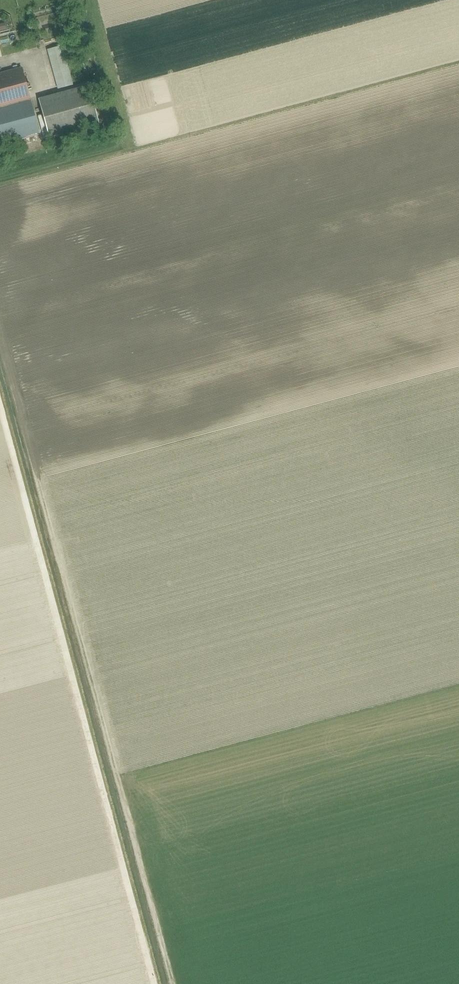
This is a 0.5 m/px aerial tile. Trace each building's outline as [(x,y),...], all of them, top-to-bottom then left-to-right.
[(57,89),(73,85),(62,46),(56,47),(54,41),(45,43),(57,89)] [(21,67),(0,73),(0,143),(38,132),(29,98),(21,67)] [(37,99),(48,138),(98,124),(88,85),(37,99)]
